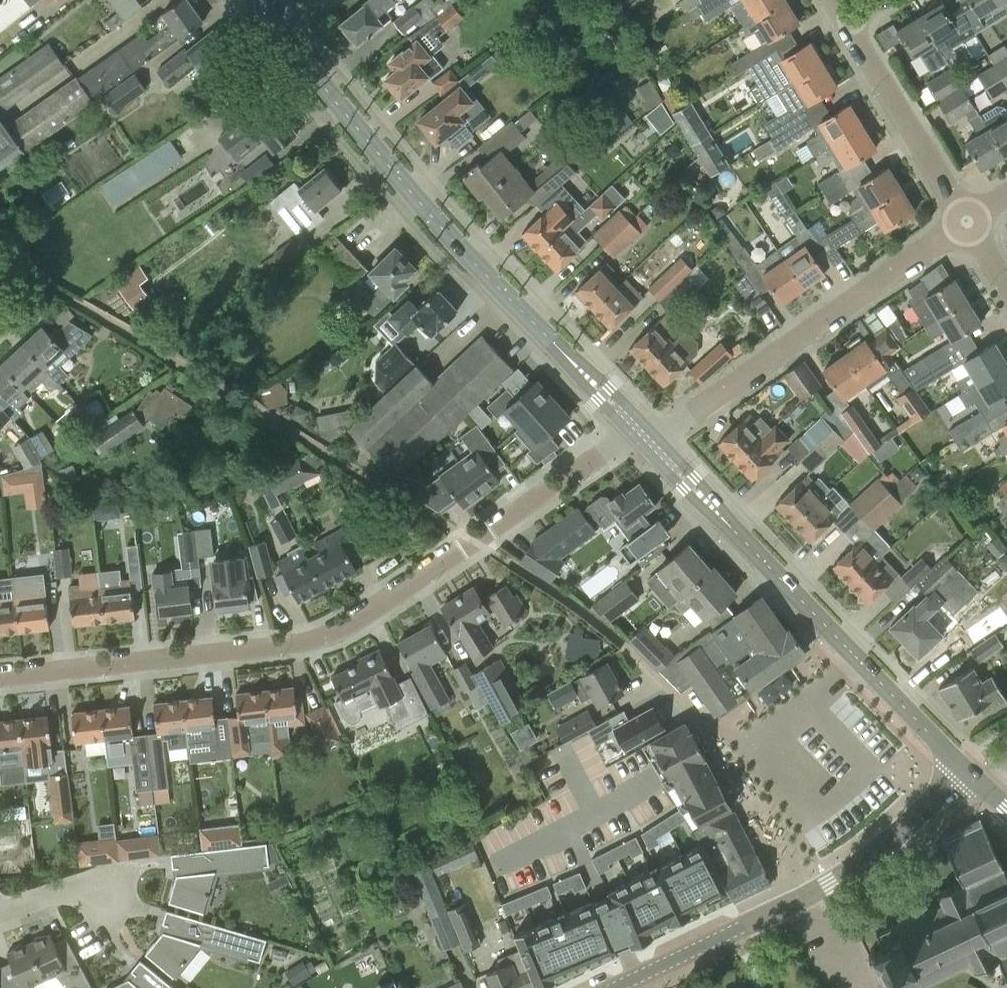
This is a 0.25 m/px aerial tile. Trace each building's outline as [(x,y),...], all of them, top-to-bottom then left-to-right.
[(0,117),(0,165),(22,149),(23,152),(93,102),(92,100),(179,37),(180,38),(202,22),(187,0),(180,0),(162,13),(170,24),(146,40),(143,36),(79,81),(76,77),(6,126),(0,117)] [(1,31),(38,0),(2,0),(0,2),(0,30),(1,31)] [(359,6),(360,8),(340,24),(356,44),(367,35),(369,36),(381,25),(382,26),(392,18),(386,9),(396,0),(367,0),(359,6)] [(744,26),(784,1),(784,0),(705,0),(701,2),(701,3),(696,7),(705,21),(732,5),(744,26)] [(957,5),(968,22),(975,34),(986,27),(979,16),(991,8),(998,19),(1006,13),(1000,3),(998,0),(966,0),(957,5)] [(1000,3),(1006,13),(1006,0),(998,0),(1000,3)] [(784,1),(744,26),(742,28),(747,36),(754,32),(762,45),(798,23),(784,1)] [(928,8),(929,10),(919,16),(942,54),(951,48),(944,37),(957,30),(964,41),(975,34),(968,22),(957,5),(947,12),(941,2),(940,3),(939,1),(928,8)] [(436,17),(447,30),(463,18),(452,5),(436,17)] [(412,7),(394,21),(403,33),(421,18),(412,7)] [(112,30),(126,19),(119,10),(105,22),(112,30)] [(942,54),(919,16),(896,30),(913,57),(926,48),(933,60),(942,54)] [(157,72),(168,86),(195,64),(202,73),(214,64),(229,52),(212,31),(197,43),(186,52),(184,50),(157,72)] [(395,70),(385,79),(400,98),(426,76),(429,80),(443,68),(431,53),(428,55),(416,40),(415,42),(399,54),(389,62),(395,70)] [(772,96),(776,94),(776,93),(823,64),(817,54),(818,53),(811,41),(782,59),(778,54),(764,62),(773,78),(764,84),(772,96)] [(63,65),(47,43),(0,76),(0,107),(1,108),(63,65)] [(994,64),(1006,56),(1006,49),(1004,45),(988,54),(994,64)] [(756,49),(730,65),(736,74),(761,59),(756,49)] [(994,67),(1006,87),(1006,59),(994,67)] [(458,115),(473,103),(464,92),(490,71),(483,63),(458,81),(441,93),(440,94),(444,99),(418,120),(436,142),(448,132),(452,137),(449,139),(458,150),(475,136),(458,115)] [(772,139),(803,119),(815,112),(809,103),(836,86),(823,64),(776,93),(776,94),(787,111),(777,116),(764,124),(772,139)] [(994,67),(978,76),(991,100),(1006,90),(1006,87),(994,67)] [(937,100),(938,101),(962,87),(951,68),(926,83),(937,101),(937,100)] [(102,96),(113,113),(146,90),(134,74),(102,96)] [(962,87),(938,101),(937,102),(950,122),(974,107),(962,87)] [(661,101),(645,114),(660,133),(673,122),(661,101)] [(710,134),(691,102),(672,113),(691,145),(692,144),(692,145),(710,134)] [(814,157),(821,153),(820,153),(862,127),(848,105),(819,123),(820,124),(813,128),(817,135),(807,141),(806,145),(814,157)] [(980,115),(988,128),(987,129),(1004,155),(1006,153),(1006,113),(1004,107),(996,105),(980,115)] [(296,134),(282,117),(281,118),(276,112),(276,111),(275,110),(266,118),(257,106),(218,138),(236,161),(254,146),(251,142),(259,136),(273,153),(296,134)] [(988,128),(980,115),(979,115),(978,114),(968,120),(978,135),(965,142),(981,169),(1004,155),(987,129),(988,128)] [(477,162),(462,175),(480,198),(483,195),(516,169),(504,154),(525,137),(521,132),(514,123),(510,119),(478,150),(485,156),(477,162)] [(803,119),(772,139),(769,141),(775,151),(810,130),(803,119)] [(820,153),(821,153),(825,161),(831,158),(839,171),(875,149),(862,127),(820,153)] [(692,144),(691,145),(710,177),(729,165),(710,134),(692,145),(692,144)] [(171,141),(124,166),(133,183),(180,159),(171,141)] [(247,168),(256,181),(275,166),(266,154),(247,168)] [(516,169),(483,195),(501,218),(517,205),(529,195),(537,205),(558,188),(575,174),(576,172),(564,157),(529,185),(516,169)] [(326,202),(341,190),(324,168),(308,180),(298,189),(293,183),(279,195),(307,229),(321,218),(316,210),(326,202)] [(848,212),(852,219),(900,190),(887,168),(870,178),(852,189),(856,197),(851,200),(848,212)] [(818,183),(824,193),(842,182),(836,172),(818,183)] [(842,182),(824,193),(831,204),(849,193),(842,182)] [(831,243),(835,248),(879,220),(885,229),(914,212),(900,190),(852,219),(826,235),(831,243)] [(771,199),(797,236),(798,236),(807,229),(781,192),(771,199)] [(564,227),(539,252),(556,270),(587,241),(578,231),(597,213),(602,219),(615,207),(602,193),(597,197),(581,213),(580,212),(570,222),(564,227)] [(568,213),(556,200),(521,233),(539,252),(564,227),(570,222),(580,212),(581,212),(575,206),(568,213)] [(726,200),(721,203),(727,212),(736,206),(732,200),(726,200)] [(714,207),(709,210),(715,219),(724,213),(721,208),(714,207)] [(592,235),(602,246),(629,221),(619,210),(592,235)] [(629,221),(602,246),(613,258),(640,233),(629,221)] [(721,237),(734,255),(746,272),(756,265),(744,248),(730,230),(721,237)] [(273,252),(282,265),(310,246),(301,233),(273,252)] [(312,254),(347,289),(368,268),(333,233),(312,254)] [(816,241),(822,250),(833,266),(843,259),(826,235),(816,241)] [(797,236),(777,250),(803,288),(824,273),(812,256),(798,236),(797,236)] [(381,283),(361,303),(374,316),(393,297),(407,283),(403,279),(415,268),(395,248),(380,262),(370,272),(381,283)] [(803,288),(777,250),(756,265),(782,302),(803,288)] [(659,300),(691,270),(680,258),(648,288),(659,300)] [(575,291),(592,309),(618,285),(608,275),(614,270),(606,262),(575,291)] [(115,274),(132,301),(146,292),(128,265),(115,274)] [(688,274),(662,298),(663,299),(659,302),(670,315),(700,288),(688,275),(688,274)] [(625,279),(618,285),(592,309),(610,328),(642,297),(625,279)] [(967,301),(954,279),(930,294),(921,280),(908,290),(915,302),(911,305),(924,327),(929,324),(967,301)] [(419,323),(430,336),(442,324),(457,311),(449,302),(437,289),(416,308),(408,299),(393,313),(389,317),(405,336),(419,323)] [(967,301),(929,324),(925,327),(931,339),(946,331),(952,340),(981,323),(967,301)] [(851,350),(844,355),(864,384),(884,369),(887,368),(881,360),(889,354),(899,347),(898,346),(887,330),(876,314),(866,321),(876,336),(868,341),(866,343),(865,341),(862,342),(858,337),(847,345),(851,350)] [(41,326),(22,344),(44,367),(59,384),(67,376),(52,360),(73,339),(84,346),(91,334),(68,320),(51,336),(41,326)] [(629,348),(646,367),(671,343),(661,333),(667,328),(660,320),(629,348)] [(671,343),(646,367),(663,385),(697,354),(697,343),(686,330),(672,344),(671,343)] [(481,337),(457,360),(433,382),(417,364),(363,414),(348,428),(395,479),(410,465),(513,369),(482,336),(481,336),(481,337)] [(385,392),(416,364),(396,342),(376,360),(375,381),(385,392)] [(690,370),(701,382),(731,355),(720,343),(690,370)] [(956,383),(962,392),(962,393),(1006,365),(993,343),(964,361),(972,373),(956,383)] [(22,344),(1,364),(22,387),(25,385),(30,391),(42,381),(51,391),(53,389),(59,384),(44,367),(22,344)] [(923,358),(929,368),(947,356),(942,347),(923,358)] [(844,355),(823,370),(835,386),(843,398),(864,384),(844,355)] [(929,368),(908,381),(915,391),(916,391),(936,378),(954,367),(947,356),(929,368)] [(821,386),(804,360),(783,374),(801,400),(821,386)] [(1,407),(9,414),(13,420),(21,412),(17,407),(28,396),(20,389),(22,387),(1,364),(0,365),(0,405),(1,407)] [(962,392),(958,395),(965,408),(985,395),(991,404),(1006,395),(1006,366),(1006,365),(962,393),(962,392)] [(915,391),(908,381),(899,368),(888,375),(901,394),(896,398),(909,417),(896,427),(900,433),(930,411),(916,391),(915,391)] [(488,406),(497,416),(503,411),(519,428),(554,397),(537,377),(515,397),(507,389),(488,406)] [(182,419),(191,406),(164,388),(160,393),(156,389),(153,393),(150,391),(139,408),(134,412),(133,411),(93,438),(103,453),(143,426),(142,425),(147,418),(162,428),(172,412),(182,419)] [(554,397),(519,428),(535,446),(529,451),(538,461),(559,446),(550,436),(571,416),(567,411),(568,410),(556,396),(555,397),(554,397)] [(96,399),(81,407),(87,419),(102,410),(96,399)] [(852,405),(837,415),(841,421),(844,418),(863,445),(869,453),(880,445),(852,405)] [(87,419),(81,407),(56,421),(69,436),(90,424),(87,419)] [(948,431),(954,441),(989,419),(983,409),(948,431)] [(717,443),(735,461),(770,428),(760,417),(755,421),(748,414),(717,443)] [(788,448),(799,460),(830,431),(831,430),(820,417),(819,419),(788,448)] [(841,421),(799,460),(810,471),(840,443),(852,456),(863,445),(844,418),(841,421)] [(989,419),(954,441),(961,452),(996,430),(989,419)] [(780,448),(790,439),(775,423),(770,428),(735,461),(752,480),(782,451),(780,448)] [(493,472),(505,463),(476,424),(460,436),(471,452),(458,462),(482,494),(500,481),(493,472)] [(337,429),(320,432),(322,436),(332,442),(339,435),(337,429)] [(42,430),(29,437),(40,455),(41,457),(53,449),(42,430)] [(1006,453),(1006,433),(998,438),(1000,447),(993,450),(998,458),(1006,453)] [(40,455),(29,437),(13,446),(20,458),(26,455),(30,461),(40,455)] [(265,474),(275,494),(321,473),(301,458),(283,466),(283,465),(265,474)] [(463,508),(482,494),(458,462),(426,485),(413,477),(404,491),(438,511),(456,498),(463,508)] [(917,465),(910,472),(917,479),(924,473),(917,465)] [(2,493),(21,491),(23,507),(44,505),(40,468),(0,473),(0,479),(2,493)] [(849,505),(860,517),(899,481),(891,472),(885,477),(883,474),(849,505)] [(265,474),(256,478),(271,509),(280,504),(275,494),(265,474)] [(860,517),(872,530),(901,504),(899,502),(916,486),(906,474),(899,481),(860,517)] [(775,504),(792,523),(818,500),(830,490),(819,477),(812,483),(805,476),(775,504)] [(944,478),(937,483),(942,490),(949,485),(944,478)] [(141,481),(127,486),(133,501),(146,496),(141,481)] [(637,553),(666,532),(657,519),(650,523),(643,514),(655,506),(639,483),(623,495),(621,492),(609,501),(606,497),(601,497),(588,506),(588,507),(581,512),(578,508),(532,542),(520,561),(551,581),(563,562),(559,559),(596,533),(595,531),(587,521),(594,516),(604,529),(614,522),(637,553)] [(998,504),(1004,512),(1006,510),(1006,497),(1006,494),(1000,497),(998,504)] [(818,500),(792,523),(810,541),(840,512),(833,504),(827,510),(818,500)] [(373,505),(363,511),(367,519),(378,513),(373,505)] [(833,566),(850,584),(874,562),(876,560),(881,556),(889,548),(872,530),(860,517),(844,532),(856,544),(833,566)] [(194,530),(197,557),(213,555),(210,528),(194,530)] [(320,554),(307,561),(322,589),(355,571),(349,559),(358,554),(345,529),(335,534),(324,540),(315,545),(320,554)] [(197,557),(194,530),(178,532),(182,568),(184,568),(198,566),(197,557)] [(997,539),(989,546),(998,557),(1006,549),(997,539)] [(248,546),(257,577),(273,573),(264,542),(248,546)] [(670,604),(673,601),(710,569),(688,544),(673,557),(658,570),(671,585),(661,594),(670,604)] [(126,547),(129,575),(141,574),(137,545),(126,547)] [(322,589),(307,561),(299,546),(286,553),(288,556),(276,562),(282,573),(275,577),(285,595),(292,591),(298,602),(322,589)] [(52,550),(57,578),(71,576),(68,547),(52,550)] [(998,559),(1005,569),(1006,568),(1006,552),(998,559)] [(876,560),(850,584),(867,603),(898,574),(881,555),(876,560)] [(215,560),(211,561),(213,581),(214,589),(216,609),(218,609),(218,613),(233,612),(232,607),(248,605),(247,601),(259,599),(251,577),(248,577),(245,557),(215,560)] [(890,627),(903,641),(944,601),(968,582),(946,557),(931,569),(916,583),(926,594),(914,605),(913,605),(890,627)] [(910,588),(916,583),(931,569),(922,558),(906,573),(901,577),(910,588)] [(191,612),(187,579),(200,577),(199,566),(198,566),(184,568),(184,571),(171,572),(170,571),(152,573),(154,590),(157,589),(160,615),(191,612)] [(710,569),(673,601),(682,612),(692,603),(706,619),(721,606),(736,593),(713,567),(710,569)] [(97,571),(99,588),(103,621),(134,618),(130,579),(119,581),(118,569),(97,571)] [(46,608),(44,589),(43,578),(29,580),(28,576),(12,578),(14,597),(18,631),(49,628),(46,608)] [(592,606),(608,620),(638,599),(625,581),(592,606)] [(944,601),(903,641),(918,657),(941,635),(935,629),(944,621),(945,622),(977,591),(968,582),(944,601)] [(103,621),(99,588),(80,590),(79,585),(68,587),(72,625),(103,621)] [(442,607),(453,624),(473,657),(491,646),(476,621),(489,613),(494,611),(503,626),(526,611),(516,594),(512,596),(505,586),(481,601),(473,588),(442,607)] [(673,656),(656,668),(680,692),(693,683),(715,714),(736,699),(804,651),(789,630),(785,632),(760,596),(744,608),(710,631),(673,657),(673,656)] [(14,597),(0,599),(0,633),(18,631),(14,597)] [(947,641),(957,651),(976,634),(966,623),(947,641)] [(430,665),(447,656),(430,625),(397,642),(413,672),(411,673),(431,710),(432,709),(437,716),(453,707),(448,700),(449,699),(430,665)] [(629,641),(656,668),(673,656),(643,627),(629,641)] [(971,651),(979,662),(1003,646),(995,634),(971,651)] [(581,637),(578,655),(596,657),(598,639),(581,637)] [(384,705),(393,722),(411,714),(396,684),(379,649),(357,660),(359,663),(331,677),(341,698),(336,700),(344,719),(346,720),(348,722),(351,723),(356,722),(359,720),(361,715),(359,711),(356,703),(373,695),(379,707),(384,705)] [(471,675),(477,686),(479,684),(500,723),(527,708),(500,659),(471,675)] [(583,677),(570,683),(550,695),(556,706),(577,695),(581,702),(593,695),(599,705),(623,692),(614,676),(617,675),(611,665),(608,667),(606,662),(582,675),(583,677)] [(464,692),(477,686),(471,675),(464,663),(452,669),(464,692)] [(1006,700),(991,676),(981,682),(973,667),(938,688),(958,721),(979,707),(984,714),(1006,700)] [(293,687),(264,690),(270,739),(269,739),(272,757),(290,755),(288,736),(278,738),(274,717),(286,716),(287,726),(304,724),(302,707),(296,708),(293,687)] [(226,716),(229,743),(231,755),(249,753),(248,741),(269,739),(270,739),(264,690),(235,693),(238,715),(226,716)] [(187,745),(217,741),(211,696),(182,700),(185,727),(187,745)] [(185,727),(182,700),(153,703),(155,723),(156,731),(157,738),(158,741),(162,740),(167,740),(168,748),(188,746),(185,727)] [(305,713),(322,750),(341,741),(324,704),(305,713)] [(100,709),(105,752),(106,756),(131,753),(135,790),(151,788),(147,750),(146,740),(133,741),(129,706),(100,709)] [(623,710),(587,730),(595,745),(612,736),(618,747),(623,745),(625,748),(663,727),(660,723),(663,721),(658,710),(654,712),(652,707),(629,720),(624,711),(623,710)] [(86,755),(105,752),(100,709),(71,713),(74,740),(84,739),(86,755)] [(566,724),(572,737),(593,726),(587,713),(566,724)] [(47,715),(18,719),(23,762),(23,765),(53,762),(47,715)] [(18,719),(0,721),(0,764),(23,762),(18,719)] [(705,759),(705,758),(692,733),(691,734),(685,723),(649,742),(641,746),(661,779),(662,780),(705,759)] [(163,748),(147,750),(151,788),(168,787),(163,748)] [(662,780),(661,779),(661,780),(679,809),(686,819),(692,828),(731,807),(705,758),(705,759),(662,780)] [(66,773),(49,775),(53,811),(55,823),(72,820),(71,809),(67,781),(67,782),(66,773)] [(679,809),(672,813),(679,823),(686,819),(679,809)] [(696,831),(717,871),(724,884),(733,902),(770,884),(734,812),(696,831)] [(672,813),(665,818),(672,828),(679,823),(672,813)] [(665,818),(658,822),(665,832),(672,828),(665,818)] [(882,985),(886,983),(888,987),(899,981),(902,987),(919,987),(971,963),(975,973),(999,961),(1006,979),(1000,982),(1003,987),(1006,987),(1006,867),(1003,869),(980,818),(940,837),(961,881),(937,893),(940,901),(875,932),(881,945),(870,950),(871,953),(867,955),(882,985)] [(658,822),(651,827),(655,835),(656,838),(665,832),(658,822)] [(197,829),(200,850),(241,845),(239,824),(197,829)] [(651,827),(641,833),(644,841),(655,835),(651,827)] [(0,835),(0,849),(17,847),(15,833),(0,835)] [(133,858),(160,855),(157,835),(131,838),(133,858)] [(655,835),(644,841),(648,848),(659,843),(656,838),(655,835)] [(635,836),(624,842),(628,849),(639,844),(635,836)] [(114,837),(101,839),(101,841),(97,841),(91,842),(91,841),(76,843),(80,865),(117,860),(114,837)] [(624,842),(617,846),(622,856),(629,853),(628,849),(624,842)] [(168,902),(187,908),(203,913),(215,872),(269,865),(266,843),(241,845),(200,850),(190,851),(170,854),(172,868),(177,868),(178,875),(176,875),(168,902)] [(639,844),(628,849),(629,853),(631,857),(643,851),(639,844)] [(535,987),(537,987),(539,987),(555,981),(554,977),(616,952),(615,950),(621,948),(630,944),(631,947),(653,936),(651,932),(669,923),(670,925),(692,914),(691,912),(728,893),(707,853),(702,845),(607,892),(609,896),(601,899),(513,934),(522,956),(535,987)] [(617,846),(609,849),(615,860),(622,856),(617,846)] [(0,851),(0,874),(29,869),(26,847),(0,851)] [(609,849),(602,853),(606,860),(608,864),(615,860),(609,849)] [(602,853),(591,859),(595,866),(606,860),(602,853)] [(606,860),(595,866),(599,874),(610,868),(608,864),(606,860)] [(443,949),(460,941),(447,910),(428,865),(420,870),(413,873),(443,949)] [(579,872),(567,876),(571,884),(582,879),(579,872)] [(567,876),(560,880),(564,891),(572,887),(571,884),(567,876)] [(582,879),(571,884),(572,887),(574,892),(586,887),(582,879)] [(560,880),(552,883),(557,894),(564,891),(560,880)] [(547,885),(539,888),(544,899),(551,896),(547,885)] [(539,888),(532,891),(536,902),(544,899),(539,888)] [(385,902),(392,917),(415,906),(408,891),(385,902)] [(532,891),(524,894),(529,905),(536,902),(532,891)] [(524,894),(516,897),(521,908),(529,905),(524,894)] [(516,897),(509,901),(513,912),(521,908),(516,897)] [(509,901),(501,904),(506,915),(513,912),(509,901)] [(447,910),(460,941),(464,951),(481,945),(463,904),(447,910)] [(145,954),(160,966),(173,977),(199,944),(259,961),(266,939),(166,910),(162,924),(166,925),(164,932),(162,932),(145,954)] [(505,919),(498,922),(502,932),(509,929),(505,919)] [(28,944),(44,979),(48,987),(92,987),(65,938),(54,943),(50,934),(28,944)] [(0,967),(0,968),(9,987),(33,987),(33,983),(44,979),(28,944),(6,953),(10,962),(0,967)] [(522,956),(521,957),(519,950),(496,959),(500,968),(486,974),(492,987),(535,987),(522,956)] [(155,973),(139,960),(130,971),(134,974),(129,980),(128,979),(110,987),(174,987),(155,973)] [(0,968),(0,987),(9,987),(0,968)]
